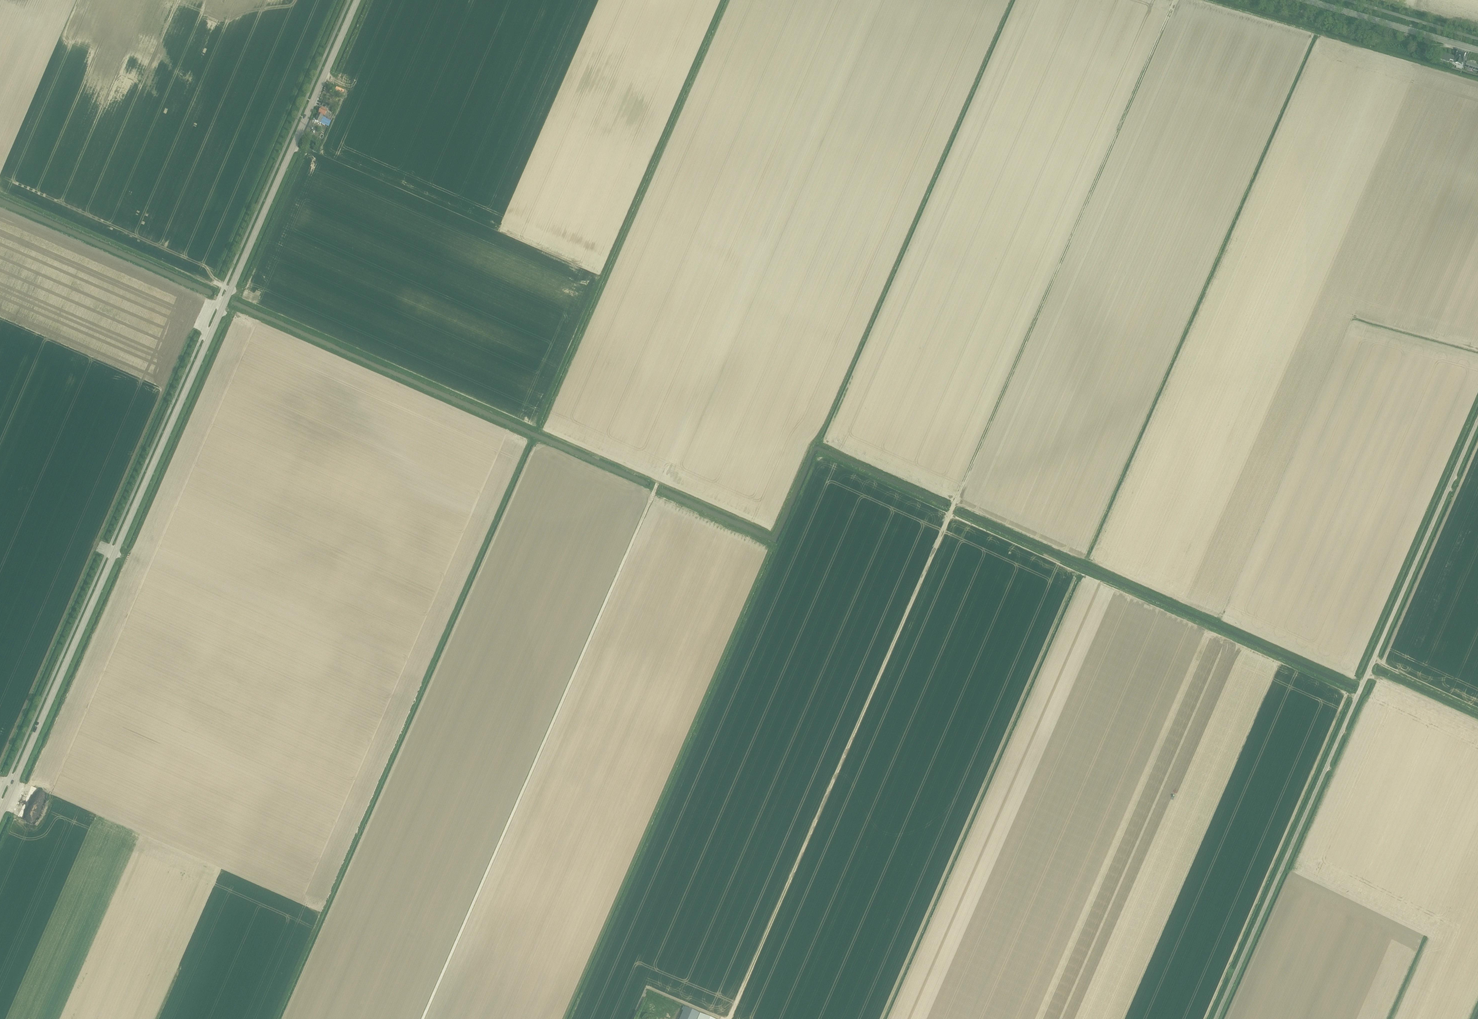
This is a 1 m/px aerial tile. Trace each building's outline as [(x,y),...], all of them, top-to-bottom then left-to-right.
[(1434,50),(1431,57),(1436,58),(1436,59),(1450,63),(1450,60),(1454,61),(1454,60),(1455,57),(1434,50)] [(1456,57),(1455,60),(1456,61),(1455,63),(1459,64),(1461,65),(1462,63),(1463,63),(1466,53),(1458,51),(1456,57)] [(1467,62),(1465,67),(1477,71),(1477,65),(1467,62)] [(319,112),(318,114),(323,116),(325,117),(327,118),(328,118),(327,120),(330,121),(331,121),(333,116),(332,116),(330,115),(326,113),(327,112),(327,111),(321,108),(320,109),(319,109),(319,111),(319,112)] [(310,121),(305,133),(308,134),(312,126),(313,125),(314,123),(315,122),(315,121),(320,123),(323,125),(324,125),(327,120),(328,118),(327,118),(325,117),(323,116),(318,114),(316,119),(315,118),(313,121),(311,120),(310,121)] [(707,1017),(700,1014),(700,1013),(685,1007),(680,1018),(712,1018),(707,1017)]
